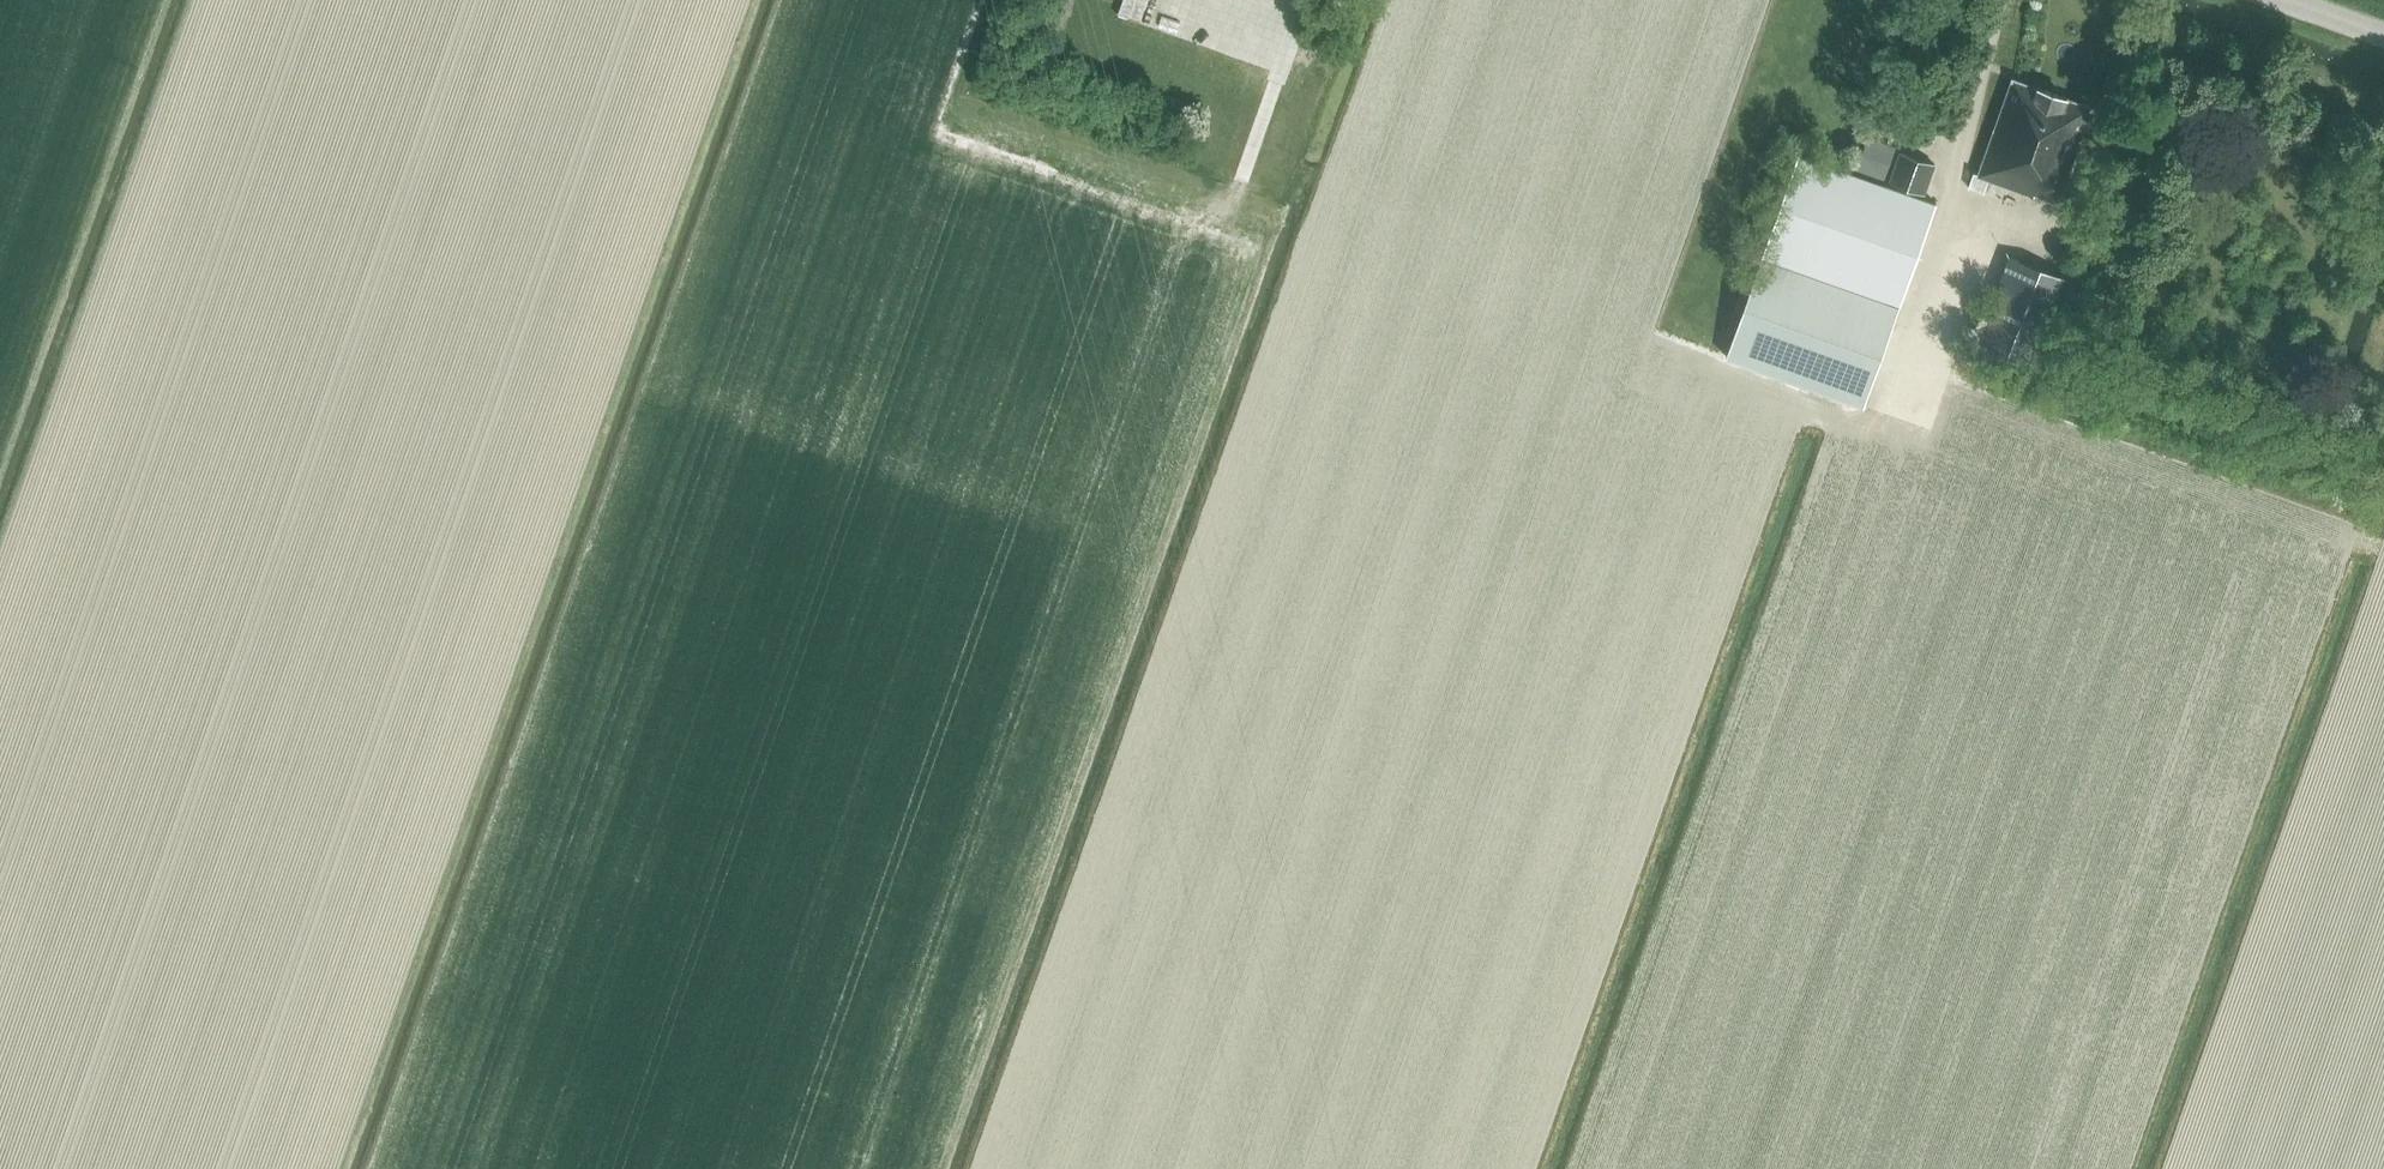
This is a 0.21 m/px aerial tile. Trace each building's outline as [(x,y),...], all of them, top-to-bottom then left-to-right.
[(1971,185),(1986,191),(1990,180),(2035,196),(2036,193),(2059,202),(2093,106),(2014,78),(1979,174),(1975,172),(1971,185)] [(1891,181),(1926,194),(1936,164),(1901,152),(1891,181)] [(1729,357),(1866,405),(1937,202),(1800,153),(1764,256),(1729,357)] [(2081,233),(2077,245),(2090,250),(2094,238),(2081,233)] [(1975,350),(2037,372),(2071,279),(2010,255),(1975,350)]
